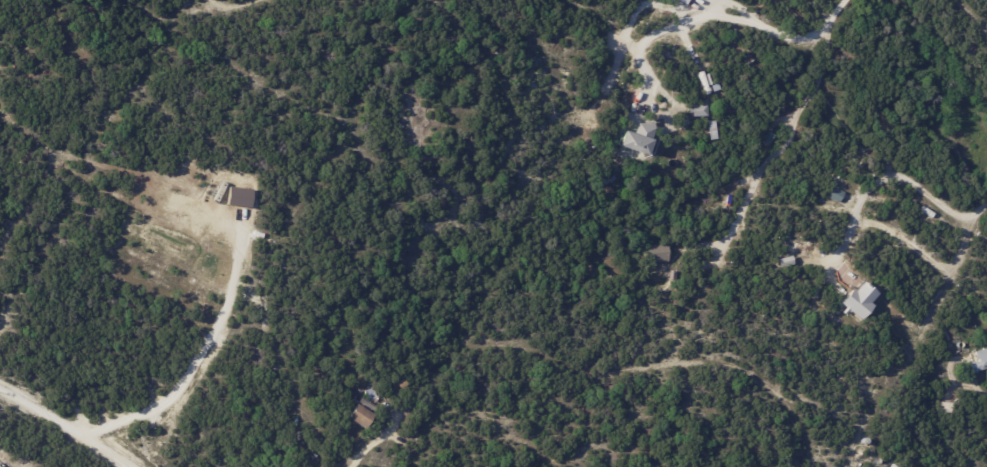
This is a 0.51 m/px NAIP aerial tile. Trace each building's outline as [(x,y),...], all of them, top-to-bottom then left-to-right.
[(752,54),(756,60),(754,62),(754,63),(751,66),(748,62),(746,63),(744,59),(746,58),(744,56),(748,54),(750,56),(752,54)] [(693,118),(693,114),(689,114),(689,106),(707,106),(708,118),(693,118)] [(655,132),(650,143),(653,144),(648,159),(621,149),(627,135),(635,138),(639,126),(653,124),(655,132)] [(776,138),(770,148),(761,142),(768,132),(776,138)] [(611,173),(616,179),(611,184),(612,185),(608,188),(601,179),(606,175),(607,177),(611,173)] [(827,197),(839,202),(843,191),(832,186),(827,197)] [(928,210),(936,216),(933,220),(922,212),(925,208),(928,210)] [(667,244),(645,244),(645,262),(667,262),(667,244)] [(796,265),(796,266),(783,269),(781,261),(794,258),(796,265)] [(863,285),(877,297),(869,306),(873,309),(861,322),(848,312),(845,316),(841,313),(844,308),(840,305),(852,291),(855,294),(863,285)] [(986,339),(986,369),(977,372),(979,376),(971,378),(967,364),(974,362),(974,363),(979,361),(976,352),(984,349),(986,339)] [(403,390),(397,384),(404,378),(410,384),(403,390)] [(943,402),(954,403),(953,412),(941,411),(942,402),(943,402)] [(357,405),(373,415),(364,429),(348,418),(357,404),(357,405)]
